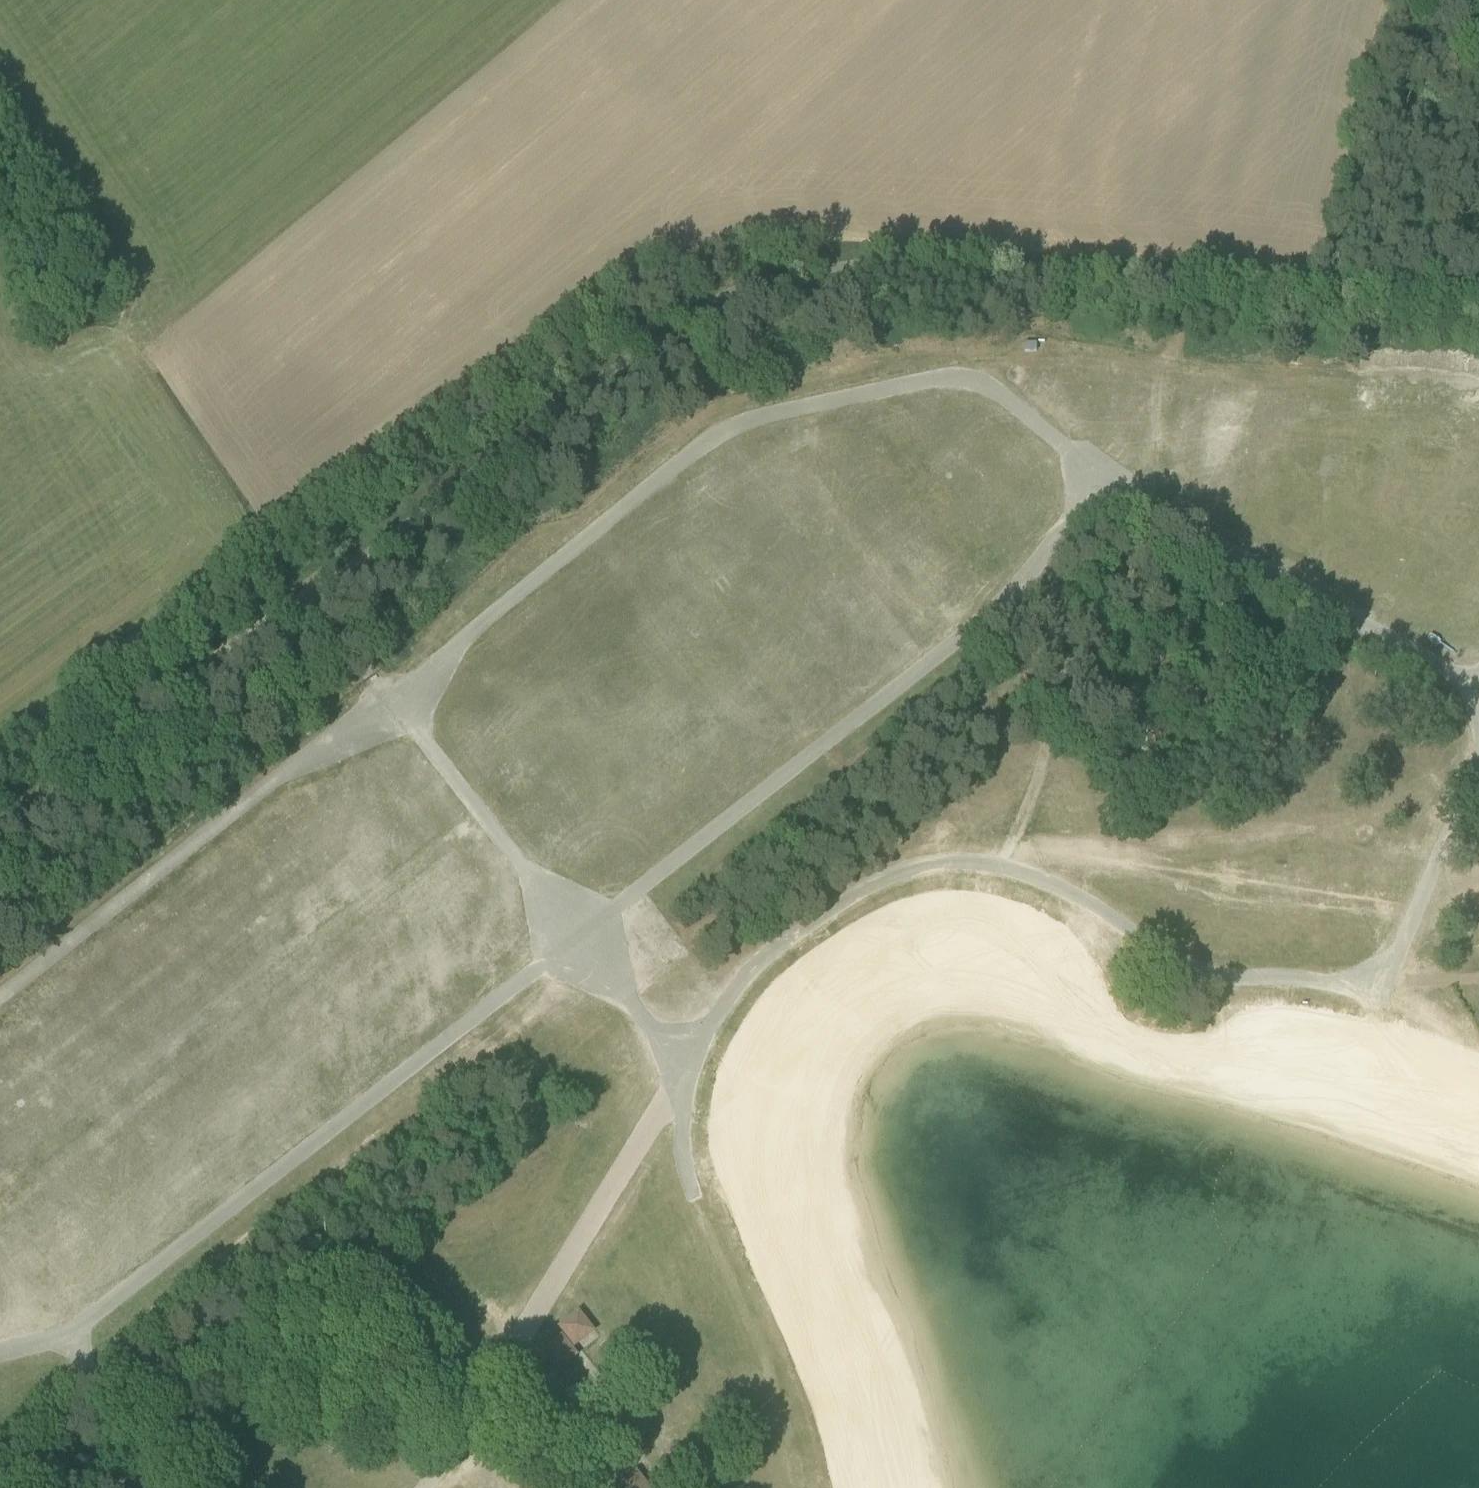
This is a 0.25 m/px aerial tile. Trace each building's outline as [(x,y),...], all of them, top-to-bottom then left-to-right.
[(574,1349),(595,1331),(579,1311),(558,1327),(563,1334),(541,1351),(558,1372),(579,1356),(574,1349)] [(636,1470),(614,1487),(650,1487),(636,1470)]
